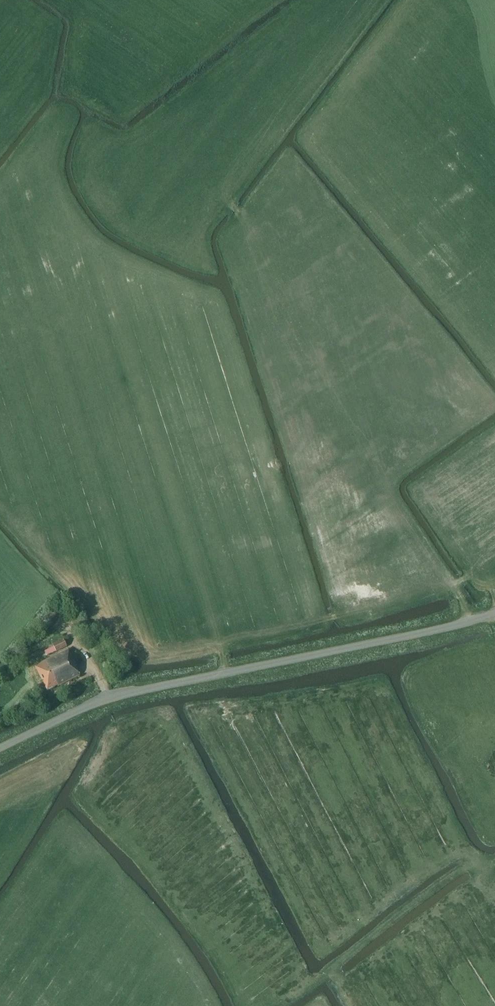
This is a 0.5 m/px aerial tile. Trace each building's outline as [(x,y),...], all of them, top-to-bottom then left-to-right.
[(50,621),(58,612),(55,609),(47,618),(50,621)] [(63,639),(52,644),(56,652),(67,646),(63,639)] [(35,666),(47,690),(57,685),(58,686),(80,675),(76,667),(77,666),(68,649),(35,666)]
